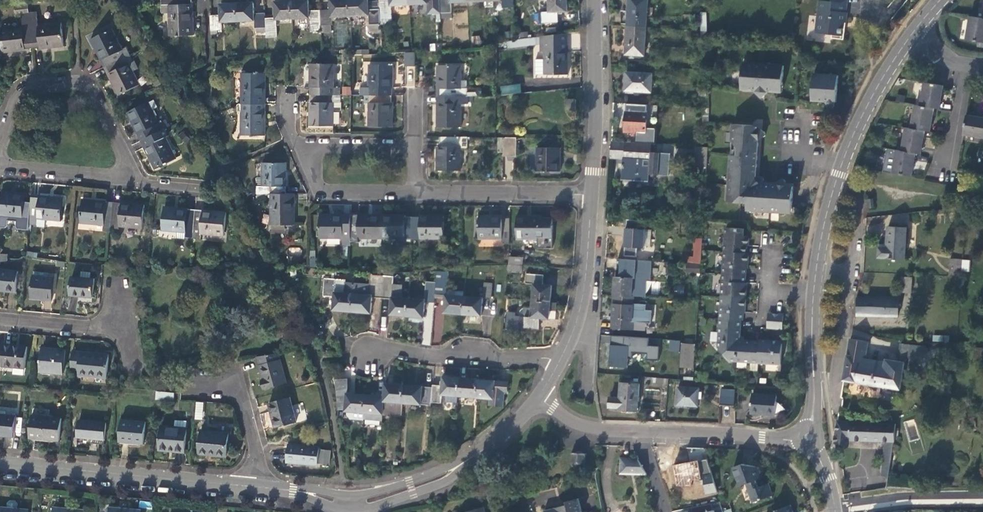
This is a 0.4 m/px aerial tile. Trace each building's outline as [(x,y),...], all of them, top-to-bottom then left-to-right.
[(290,17),(290,0),(273,0),(273,15),(263,16),(264,30),(264,36),(274,35),(273,17),(290,17)] [(319,29),(318,8),(307,9),(306,0),(290,0),(290,17),(306,16),(307,29),(319,29)] [(348,14),(347,0),(328,0),(329,8),(318,8),(319,29),(319,30),(329,30),(329,23),(329,15),(348,14)] [(379,23),(378,15),(377,0),(366,1),(366,0),(347,0),(348,14),(366,13),(367,24),(379,23)] [(407,2),(407,0),(378,0),(377,0),(378,15),(390,14),(389,3),(407,2)] [(438,12),(438,0),(407,0),(407,2),(426,2),(426,12),(438,12)] [(457,0),(438,0),(438,12),(449,11),(448,0),(457,0)] [(565,0),(547,0),(547,9),(539,10),(540,21),(555,20),(555,9),(565,9),(565,0)] [(624,24),(644,25),(645,0),(626,0),(626,2),(623,2),(622,21),(625,21),(624,24)] [(815,31),(832,32),(831,36),(844,37),(844,28),(842,25),(843,21),(845,21),(846,10),(845,10),(846,0),(818,0),(815,31)] [(254,31),(264,30),(263,16),(263,10),(251,11),(251,1),(234,2),(235,19),(252,18),(252,26),(254,26),(254,31)] [(15,13),(27,11),(26,2),(13,4),(15,13)] [(219,20),(235,19),(234,2),(218,2),(218,12),(208,12),(209,31),(215,31),(214,27),(219,27),(219,20)] [(189,9),(188,4),(160,6),(160,10),(167,10),(168,33),(191,31),(190,9),(189,9)] [(35,11),(27,12),(31,46),(39,45),(39,47),(61,45),(59,22),(36,24),(35,11)] [(31,46),(27,12),(20,13),(21,26),(0,28),(0,43),(1,51),(23,49),(23,47),(31,46)] [(982,38),(982,17),(981,17),(967,14),(963,38),(982,41),(982,38)] [(641,54),(644,25),(624,24),(622,53),(628,53),(627,56),(640,57),(640,54),(641,54)] [(88,39),(102,66),(127,55),(124,48),(119,50),(108,29),(88,39)] [(564,32),(537,36),(537,43),(537,50),(541,50),(541,58),(532,58),(532,73),(541,73),(565,73),(564,32)] [(537,43),(537,36),(502,42),(503,48),(537,43)] [(402,65),(412,65),(412,50),(402,51),(402,65)] [(131,63),(127,55),(102,66),(116,94),(136,84),(127,65),(131,63)] [(782,64),(742,61),(741,87),(780,90),(782,64)] [(434,63),(434,94),(464,94),(464,86),(457,87),(457,63),(434,63)] [(331,87),(331,64),(307,64),(307,86),(308,86),(308,101),(307,101),(307,125),(331,125),(331,110),(338,110),(338,95),(338,87),(331,87)] [(358,86),(358,94),(362,94),(388,95),(388,86),(389,86),(389,64),(366,64),(366,86),(358,86)] [(405,66),(406,86),(415,85),(414,66),(405,66)] [(650,71),(624,70),(623,87),(620,87),(620,91),(632,91),(632,89),(649,90),(650,71)] [(837,73),(812,72),(811,98),(835,99),(837,73)] [(241,73),(241,105),(264,105),(264,73),(241,73)] [(921,81),(918,104),(931,106),(936,107),(941,84),(921,81)] [(501,95),(521,92),(520,83),(500,86),(501,95)] [(388,102),(388,95),(362,94),(362,102),(366,102),(366,125),(390,125),(390,102),(388,102)] [(465,102),(464,94),(434,94),(434,125),(457,125),(457,102),(465,102)] [(573,97),(564,97),(564,107),(573,107),(573,97)] [(125,112),(139,138),(162,128),(159,121),(156,122),(152,115),(155,113),(152,107),(156,105),(152,98),(125,112)] [(912,103),(908,126),(922,129),(927,129),(931,106),(918,104),(912,103)] [(265,136),(264,105),(241,105),(237,105),(237,113),(241,113),(241,136),(265,136)] [(645,110),(624,109),(623,130),(625,130),(625,132),(631,133),(631,130),(635,130),(635,133),(644,133),(645,110)] [(982,137),(982,117),(963,114),(960,133),(982,137)] [(790,210),(792,184),(770,183),(769,181),(760,181),(755,175),(758,123),(731,121),(730,139),(736,145),(736,152),(729,152),(726,199),(745,200),(745,207),(790,210)] [(902,125),(899,149),(913,151),(918,152),(922,129),(908,126),(902,125)] [(166,135),(162,128),(139,138),(153,167),(173,156),(163,136),(166,135)] [(513,154),(513,135),(500,135),(500,154),(513,154)] [(463,139),(436,138),(436,146),(434,146),(434,169),(457,169),(457,146),(463,146),(463,139)] [(608,156),(621,157),(622,140),(609,139),(608,156)] [(647,150),(647,144),(647,141),(622,140),(621,157),(621,163),(620,163),(620,167),(621,167),(620,177),(625,178),(625,174),(636,174),(635,177),(646,177),(647,164),(657,164),(657,172),(666,174),(667,151),(647,150)] [(556,169),(556,145),(534,145),(534,169),(556,169)] [(893,148),(889,171),(909,174),(913,151),(899,149),(893,148)] [(255,193),(268,194),(277,194),(283,194),(284,165),(262,164),(261,186),(255,186),(255,193)] [(1,192),(0,203),(0,215),(9,216),(19,217),(21,217),(23,202),(24,194),(15,193),(1,192)] [(290,225),(292,195),(283,194),(277,194),(276,202),(269,201),(268,224),(290,225)] [(50,196),(31,195),(30,202),(29,224),(36,224),(37,218),(60,220),(62,197),(50,196)] [(103,231),(110,231),(111,228),(113,202),(100,201),(83,199),(81,221),(104,223),(103,231)] [(21,217),(19,217),(18,227),(21,230),(28,230),(29,224),(30,202),(23,202),(21,217)] [(129,203),(113,202),(111,228),(119,229),(120,225),(142,227),(144,204),(129,203)] [(184,236),(191,236),(194,208),(172,207),(163,206),(161,228),(184,230),(184,236)] [(204,209),(194,208),(191,236),(199,237),(200,232),(222,233),(224,211),(204,209)] [(537,213),(515,213),(515,240),(536,240),(536,247),(549,247),(550,218),(537,218),(537,213)] [(499,228),(507,229),(507,215),(499,215),(499,214),(476,214),(475,237),(499,237),(499,234),(499,228)] [(0,215),(0,228),(5,228),(8,226),(9,216),(0,215)] [(316,238),(347,238),(347,215),(316,215),(316,238)] [(354,237),(379,238),(378,215),(347,215),(347,238),(347,241),(354,241),(354,237)] [(402,215),(378,215),(379,238),(410,237),(410,216),(402,216),(402,215)] [(417,216),(410,216),(410,237),(440,237),(440,215),(417,215),(417,216)] [(903,258),(905,226),(886,225),(885,246),(877,245),(876,256),(903,258)] [(643,227),(624,226),(623,245),(642,246),(643,227)] [(723,226),(722,249),(739,250),(740,243),(743,243),(744,241),(746,239),(746,235),(743,233),(741,233),(741,228),(723,226)] [(699,241),(693,241),(692,254),(686,254),(686,259),(698,260),(699,241)] [(744,252),(744,250),(743,250),(739,250),(722,249),(720,271),(738,272),(739,265),(743,266),(743,259),(745,257),(746,254),(744,252)] [(521,254),(507,254),(507,262),(519,263),(520,263),(521,254)] [(650,260),(621,258),(619,277),(613,277),(612,296),(633,297),(645,298),(646,280),(649,280),(650,260)] [(955,258),(942,258),(941,274),(954,275),(955,258)] [(442,268),(436,268),(435,279),(434,293),(440,294),(443,294),(443,301),(442,309),(461,310),(462,293),(445,291),(447,269),(442,268)] [(533,281),(531,297),(550,299),(551,282),(541,281),(542,272),(524,270),(524,280),(533,281)] [(0,271),(0,291),(6,292),(15,293),(17,273),(0,271)] [(738,279),(738,272),(720,271),(718,293),(741,295),(741,294),(743,291),(743,288),(741,286),(742,279),(738,279)] [(35,300),(50,302),(52,280),(46,279),(46,275),(32,273),(29,300),(35,300)] [(352,283),(352,284),(352,292),(350,310),(369,311),(370,295),(381,296),(382,274),(372,273),(371,284),(352,283)] [(389,312),(406,313),(408,295),(399,295),(400,283),(392,282),(392,275),(382,274),(381,296),(391,297),(389,312)] [(332,308),(350,310),(352,292),(352,284),(352,283),(334,281),(334,276),(324,275),(322,293),(333,294),(332,308)] [(909,276),(898,275),(897,291),(907,291),(909,276)] [(94,279),(71,276),(69,294),(79,295),(91,296),(94,279)] [(423,297),(408,295),(406,313),(422,315),(423,306),(423,299),(426,299),(434,300),(434,293),(435,279),(425,279),(423,297)] [(482,279),(481,294),(488,295),(490,280),(482,279)] [(479,312),(481,294),(462,293),(461,310),(479,312)] [(740,297),(741,295),(718,293),(717,316),(734,317),(735,317),(735,310),(740,311),(740,305),(742,303),(743,299),(740,297)] [(853,314),(895,314),(896,295),(854,295),(853,314)] [(612,296),(610,329),(631,330),(632,323),(648,324),(649,311),(643,311),(643,305),(632,304),(633,297),(612,296)] [(555,307),(555,299),(550,299),(531,297),(531,305),(523,304),(523,314),(515,313),(515,310),(507,309),(506,326),(514,327),(514,324),(539,326),(539,315),(549,316),(549,306),(555,307)] [(771,326),(780,326),(781,312),(772,311),(771,326)] [(733,325),(734,317),(717,316),(714,345),(721,352),(740,335),(737,331),(737,325),(733,325)] [(726,359),(756,361),(757,343),(749,343),(749,339),(743,339),(740,335),(721,352),(726,359)] [(648,339),(611,336),(609,366),(626,367),(627,360),(632,360),(632,353),(646,354),(645,361),(658,362),(659,347),(647,346),(648,339)] [(765,338),(757,338),(757,340),(757,343),(756,361),(777,363),(779,341),(777,341),(776,339),(772,338),(769,341),(765,340),(765,338)] [(848,355),(866,357),(868,341),(850,338),(848,355)] [(669,351),(678,351),(679,341),(670,340),(669,351)] [(931,350),(947,351),(947,343),(939,343),(939,341),(932,341),(931,350)] [(685,361),(692,362),(694,343),(687,342),(685,361)] [(2,343),(0,362),(0,364),(23,366),(25,345),(12,344),(2,343)] [(844,380),(900,389),(905,390),(906,381),(902,380),(905,362),(904,362),(905,356),(909,356),(912,362),(930,351),(926,346),(912,345),(901,343),(898,361),(886,359),(885,362),(884,367),(861,364),(862,361),(865,359),(866,357),(848,355),(844,379),(844,380)] [(52,348),(40,347),(38,370),(61,371),(63,349),(52,348)] [(86,351),(70,349),(69,368),(77,368),(76,374),(104,377),(107,353),(86,351)] [(255,355),(257,363),(277,358),(275,351),(255,355)] [(283,381),(277,358),(257,363),(260,372),(261,378),(259,379),(261,387),(283,381)] [(885,362),(865,359),(862,361),(861,364),(884,367),(885,362)] [(445,399),(457,400),(458,392),(459,375),(442,374),(441,382),(432,382),(432,384),(430,399),(440,400),(441,391),(445,392),(445,399)] [(458,392),(476,394),(477,376),(459,375),(458,392)] [(508,378),(477,376),(476,394),(489,395),(489,400),(503,401),(504,387),(507,387),(508,378)] [(345,379),(334,379),(335,408),(345,408),(345,409),(348,410),(347,414),(350,418),(363,419),(363,417),(364,394),(346,392),(345,379)] [(635,408),(636,381),(619,380),(618,396),(608,395),(607,405),(617,406),(617,407),(619,407),(619,410),(631,411),(632,408),(635,408)] [(400,413),(401,400),(402,382),(384,381),(384,395),(382,412),(388,412),(400,413)] [(432,384),(402,382),(401,400),(430,402),(430,399),(432,384)] [(696,386),(676,384),(674,402),(684,403),(684,406),(694,407),(694,404),(695,403),(696,394),(699,395),(700,392),(696,392),(696,386)] [(718,402),(730,403),(731,387),(719,387),(718,402)] [(169,398),(170,390),(156,389),(155,396),(169,398)] [(774,391),(749,390),(748,410),(773,411),(774,391)] [(363,417),(382,418),(382,412),(384,395),(365,394),(363,411),(363,417)] [(287,395),(267,401),(270,413),(273,425),(293,420),(287,395)] [(195,401),(194,419),(202,420),(203,402),(195,401)] [(0,413),(0,433),(12,435),(14,414),(0,413)] [(58,417),(30,414),(28,435),(56,438),(58,417)] [(104,421),(77,418),(75,435),(102,438),(104,421)] [(142,421),(119,418),(117,439),(141,441),(142,421)] [(847,436),(847,419),(836,418),(835,418),(833,434),(847,436)] [(882,440),(890,440),(893,422),(847,419),(847,436),(846,437),(848,437),(882,440)] [(181,448),(183,421),(171,420),(171,426),(159,424),(157,446),(181,448)] [(224,432),(198,430),(196,449),(223,452),(224,432)] [(847,443),(848,437),(846,437),(847,436),(833,434),(831,441),(847,443)] [(879,473),(886,474),(890,440),(882,440),(879,473)] [(316,446),(285,443),(283,460),(314,462),(314,461),(315,449),(316,446)] [(325,450),(315,449),(314,461),(324,462),(325,450)] [(584,451),(569,452),(569,454),(571,454),(571,461),(572,463),(574,465),(576,466),(579,466),(581,465),(582,463),(583,461),(583,458),(583,454),(585,454),(584,451)] [(705,455),(680,458),(683,483),(703,481),(704,491),(716,489),(705,455)] [(636,458),(635,456),(619,456),(618,472),(629,472),(629,467),(642,467),(636,458)] [(751,498),(770,492),(766,480),(757,484),(753,471),(756,470),(754,463),(741,460),(732,464),(738,482),(745,480),(751,498)] [(543,509),(543,511),(581,511),(577,496),(564,499),(565,503),(543,509)] [(712,508),(710,509),(709,501),(692,505),(694,511),(712,511),(712,508)] [(776,506),(777,509),(768,511),(791,511),(794,511),(791,501),(776,506)]
